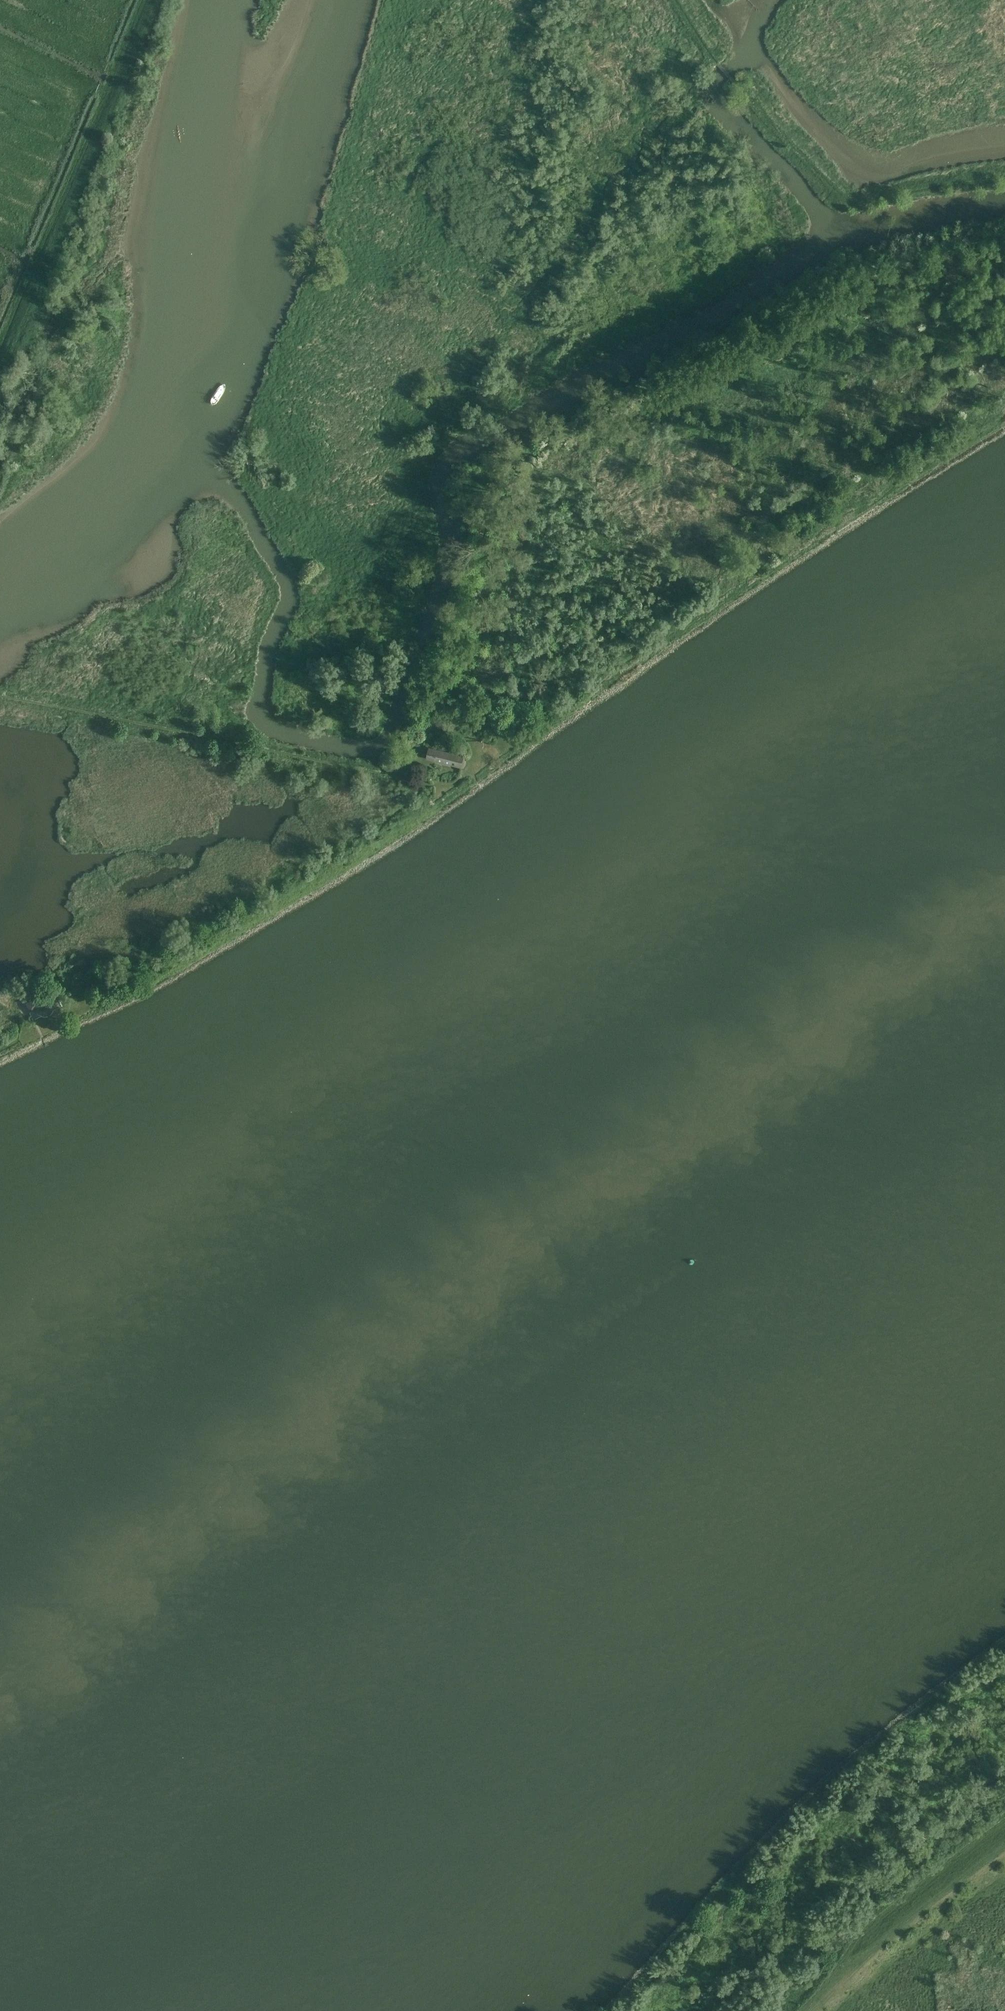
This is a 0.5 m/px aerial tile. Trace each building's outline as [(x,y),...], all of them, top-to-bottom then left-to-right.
[(429,747),(426,759),(461,767),(464,755),(429,747)]
